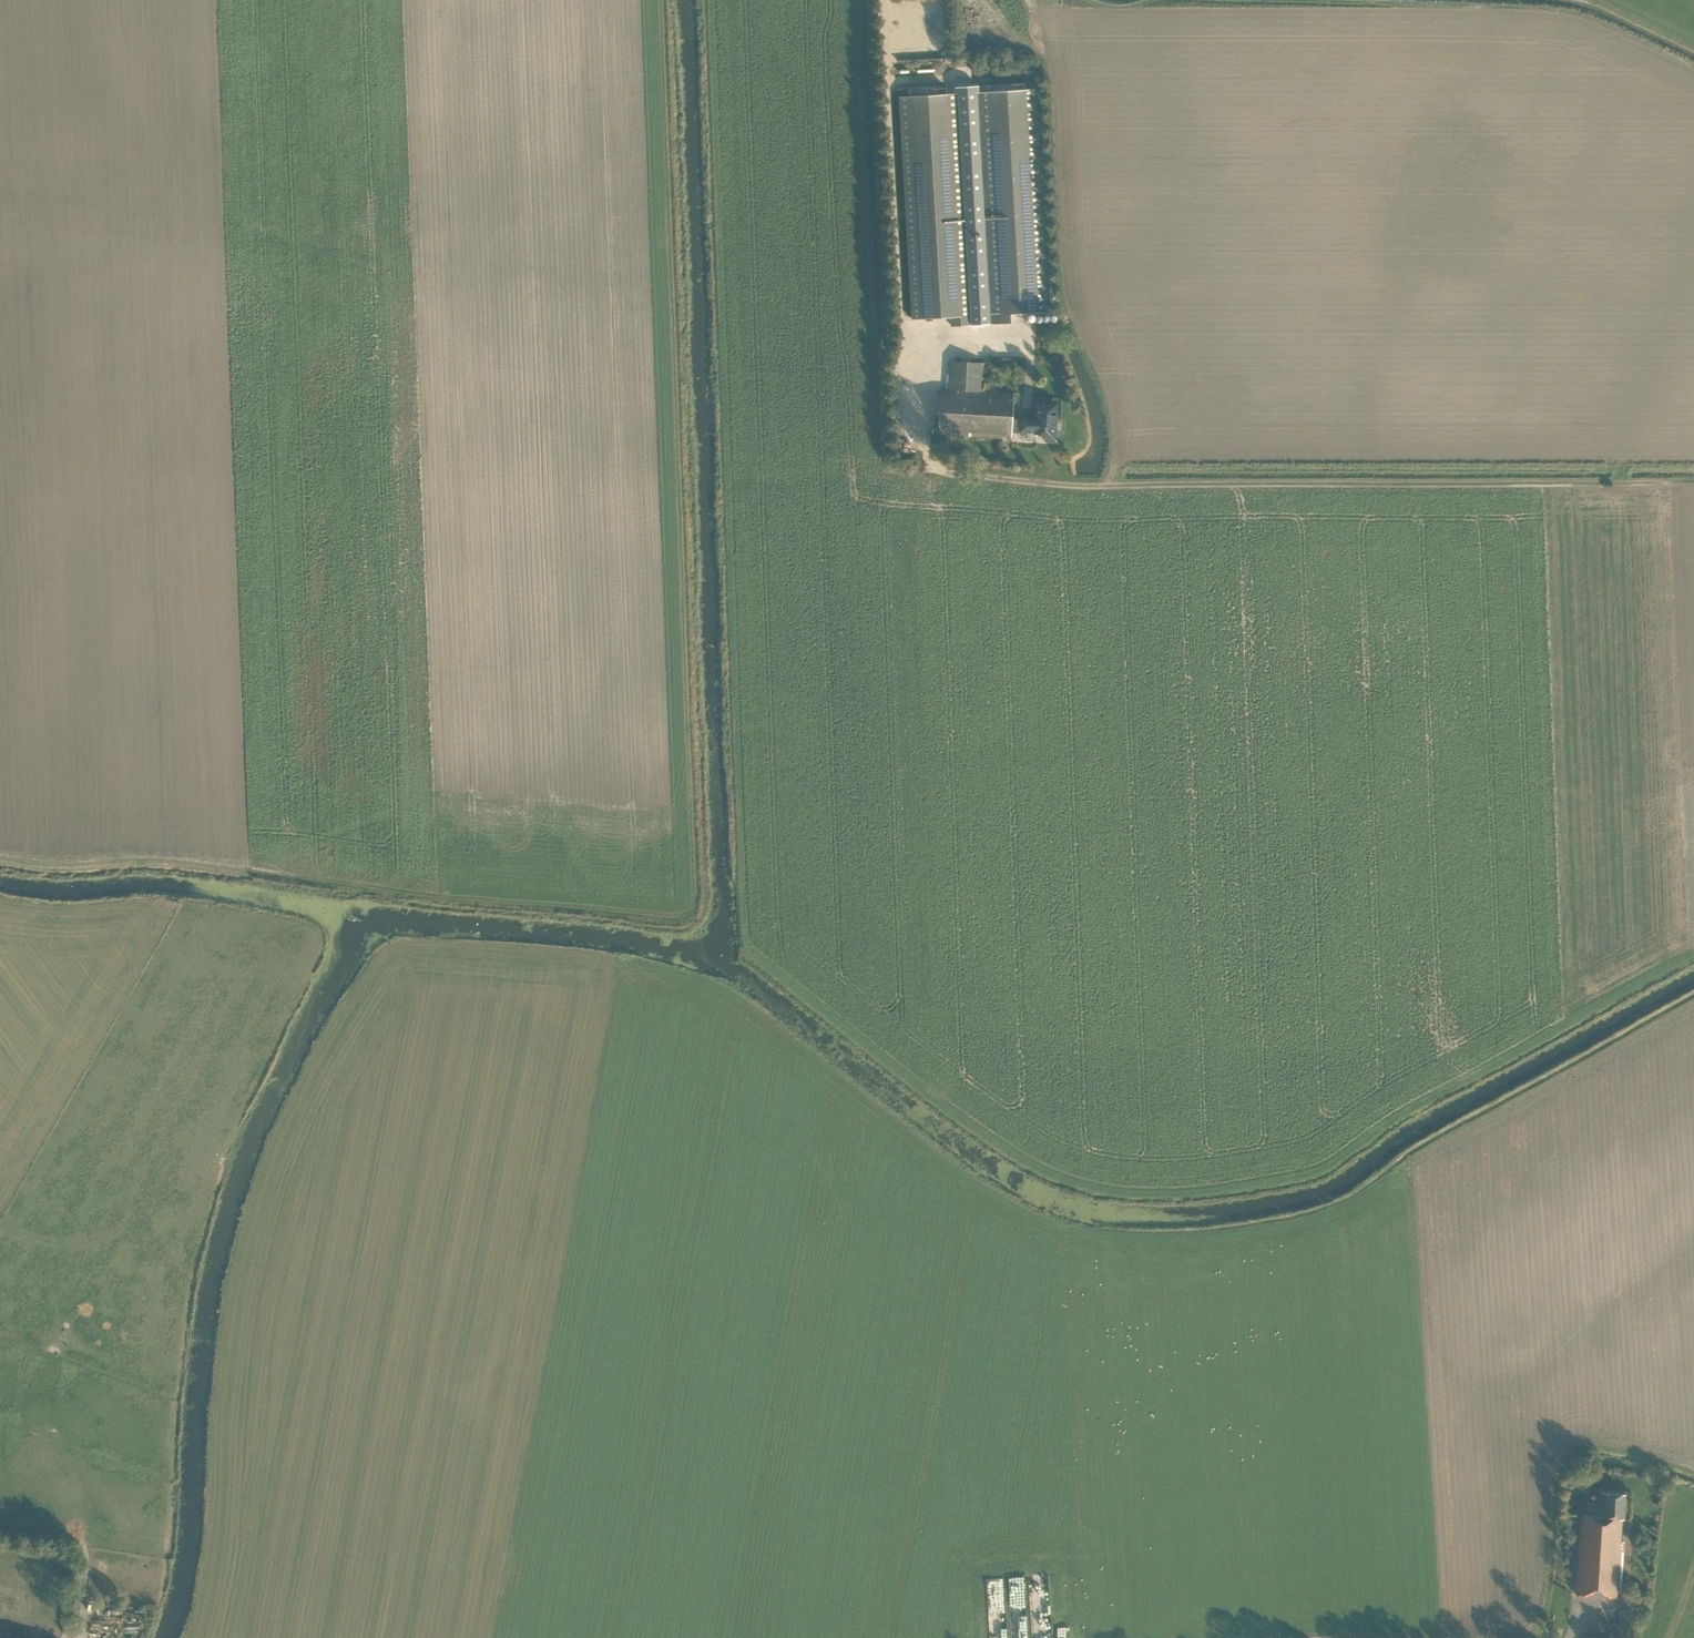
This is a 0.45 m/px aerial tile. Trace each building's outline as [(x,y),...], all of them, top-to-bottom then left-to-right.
[(987,85),(988,92),(979,92),(978,92),(991,323),(1009,322),(1009,313),(1047,311),(1034,89),(1025,89),(1024,83),(987,85)] [(978,92),(979,92),(979,86),(955,87),(955,94),(956,94),(969,324),(991,323),(978,92)] [(951,316),(952,325),(969,324),(956,94),(955,94),(946,94),(946,87),(909,89),(909,96),(900,97),(913,318),(951,316)] [(938,434),(1002,437),(1002,435),(1011,436),(1012,432),(1022,432),(1021,439),(1035,440),(1035,433),(1044,433),(1044,440),(1056,441),(1056,431),(1054,431),(1056,403),(1037,402),(1036,418),(1021,418),(1021,419),(1012,419),(1014,393),(982,391),(983,366),(950,364),(948,389),(940,389),(938,434)] [(1623,1516),(1625,1516),(1627,1493),(1601,1491),(1599,1515),(1581,1513),(1576,1592),(1620,1595),(1624,1540),(1622,1540),(1623,1516)] [(1041,1588),(1051,1589),(1051,1579),(1041,1579),(1041,1588)] [(1630,1610),(1620,1609),(1618,1635),(1628,1636),(1630,1610)]
